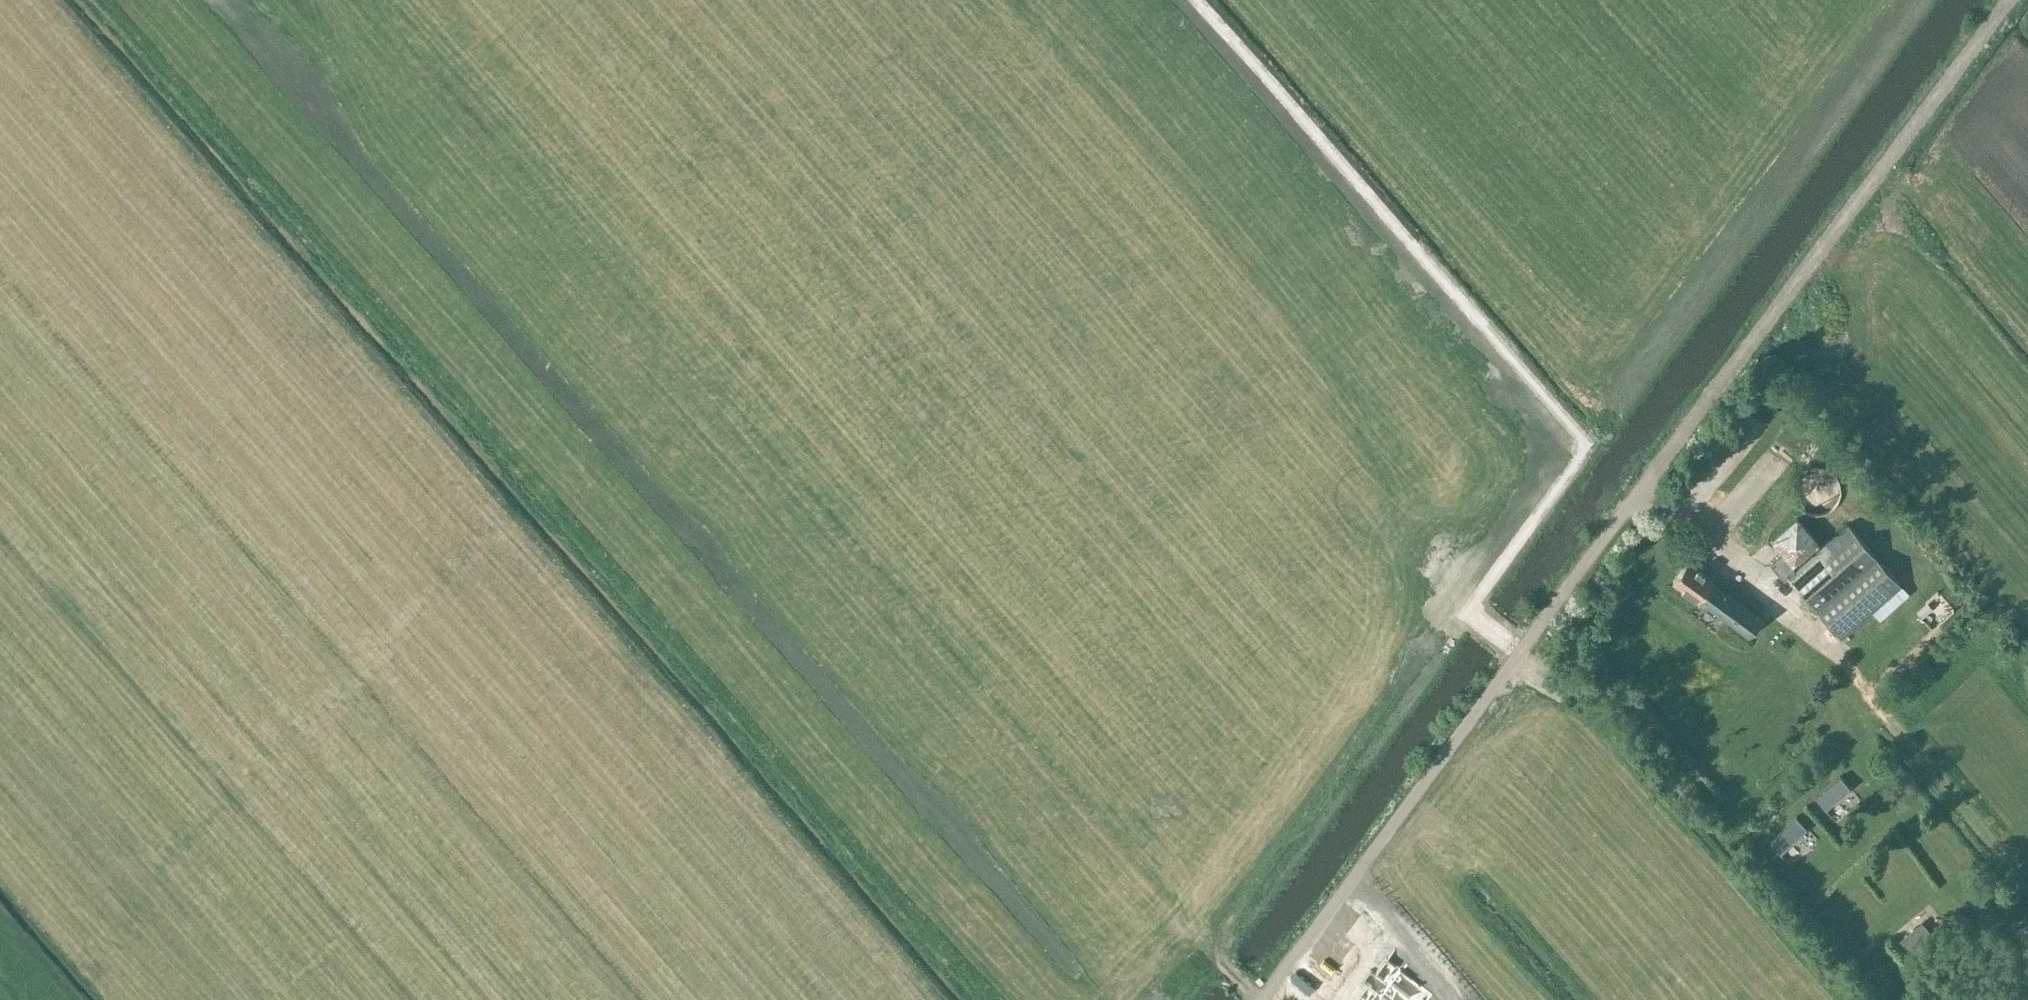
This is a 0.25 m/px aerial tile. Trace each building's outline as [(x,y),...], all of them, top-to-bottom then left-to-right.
[(1815,542),(1794,518),(1771,538),(1792,562),(1815,542)] [(1900,582),(1844,524),(1793,568),(1782,555),(1771,564),(1784,579),(1787,576),(1842,635),(1871,609),(1880,618),(1909,592),(1900,582)] [(1763,616),(1688,560),(1673,580),(1748,636),(1763,616)] [(1369,999),(1409,999),(1418,986),(1392,968),(1382,983),(1377,979),(1368,991),(1373,995),(1369,999)]
